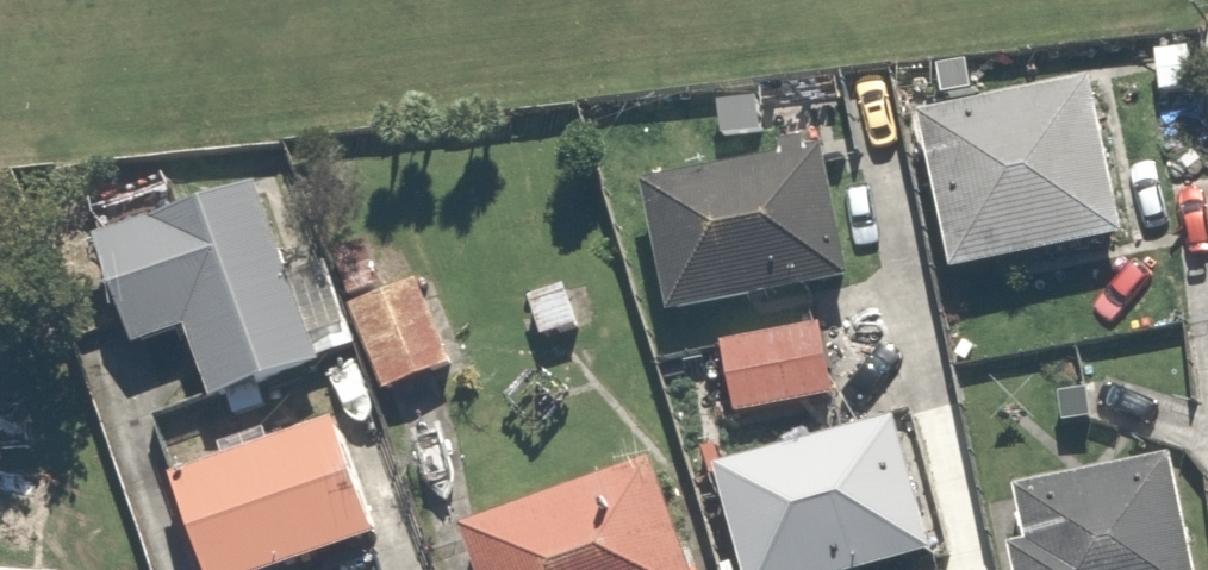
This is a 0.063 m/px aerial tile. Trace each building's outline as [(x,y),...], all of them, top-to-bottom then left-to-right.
[(930,126),(968,284),(1157,240),(1119,81),(930,126)] [(825,160),(642,201),(668,319),(852,277),(825,160)] [(287,182),(103,249),(140,351),(188,333),(222,425),(358,375),(287,182)] [(415,225),(335,254),(389,403),(469,374),(415,225)] [(725,345),(738,421),(847,403),(834,327),(725,345)] [(751,569),(893,569),(944,555),(905,420),(722,472),(751,569)] [(209,569),(324,569),(389,546),(344,425),(178,488),(209,569)] [(463,530),(479,569),(692,569),(648,457),(463,530)] [(1021,508),(1029,548),(1010,552),(1014,569),(1207,569),(1207,540),(1194,473),(1021,508)]
